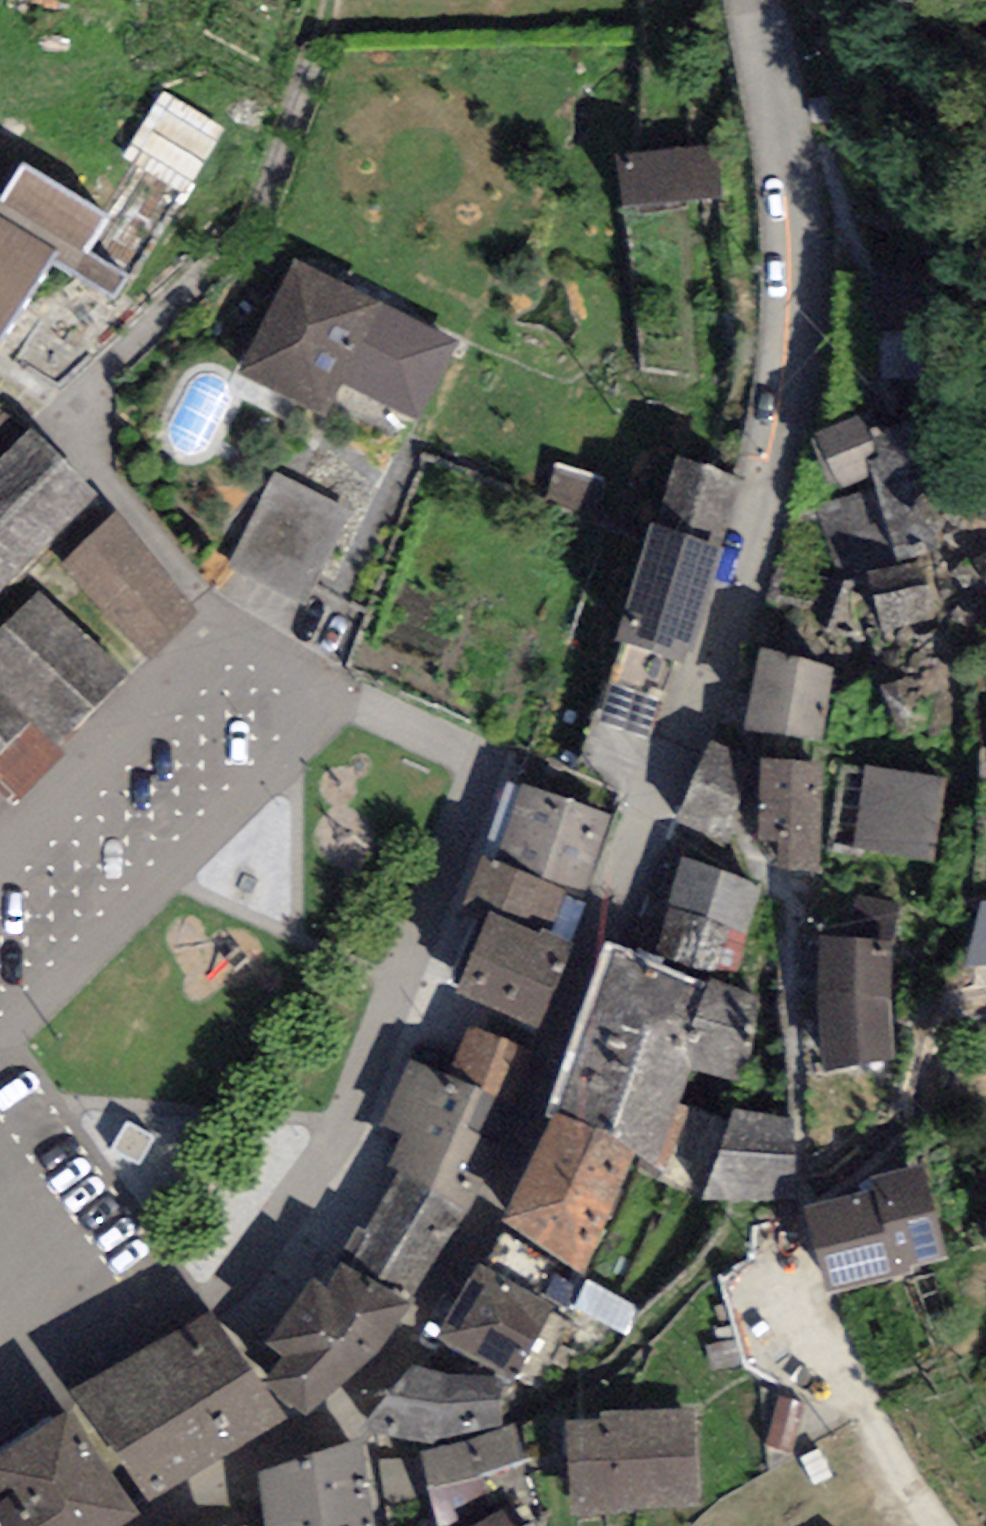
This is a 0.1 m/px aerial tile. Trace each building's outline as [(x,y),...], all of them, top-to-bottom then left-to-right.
[(214,145),(161,111),(137,149),(190,183),(214,145)] [(715,152),(618,167),(626,218),(722,204),(715,152)] [(0,200),(0,344),(50,261),(112,299),(121,284),(86,263),(108,227),(18,173),(1,201),(0,200)] [(453,347),(289,266),(232,381),(324,427),(343,389),(414,424),(453,347)] [(880,416),(931,417),(934,268),(883,266),(880,416)] [(633,430),(573,412),(544,504),(603,523),(633,430)] [(862,421),(808,446),(840,497),(870,485),(894,564),(944,547),(920,428),(869,438),(862,421)] [(27,441),(0,468),(0,601),(93,504),(27,441)] [(737,486),(665,465),(611,653),(684,674),(737,486)] [(352,516),(275,474),(226,564),(304,605),(352,516)] [(204,616),(115,522),(59,575),(148,669),(204,616)] [(971,567),(985,592),(985,558),(971,567)] [(928,586),(874,607),(884,632),(938,612),(928,586)] [(38,594),(0,632),(0,756),(28,727),(56,754),(127,681),(38,594)] [(828,675),(761,665),(750,736),(817,746),(828,675)] [(744,765),(707,751),(679,828),(716,841),(744,765)] [(818,772),(762,772),(763,851),(781,851),(781,877),(819,877),(818,772)] [(945,786),(866,772),(852,853),(931,867),(945,786)] [(606,822),(522,790),(492,868),(481,863),(458,922),(486,933),(457,1009),(539,1040),(574,952),(546,941),(566,890),(578,894),(606,822)] [(760,888),(684,864),(653,961),(729,985),(760,888)] [(985,969),(985,907),(982,907),(967,970),(985,969)] [(891,948),(825,949),(828,1074),(895,1072),(891,948)] [(701,999),(613,964),(501,1238),(585,1286),(634,1168),(652,1173),(690,1077),(743,1089),(762,1003),(705,987),(701,999)] [(444,1082),(409,1068),(379,1135),(402,1143),(386,1176),(398,1182),(341,1279),(328,1300),(308,1293),(265,1357),(280,1371),(261,1395),(311,1434),(377,1367),(410,1317),(404,1311),(456,1218),(530,1055),(468,1032),(444,1082)] [(784,1122),(732,1122),(704,1208),(786,1198),(784,1122)] [(152,1144),(123,1126),(108,1151),(137,1168),(152,1144)] [(868,1199),(805,1216),(829,1302),(913,1279),(912,1275),(943,1266),(919,1178),(866,1192),(868,1199)] [(553,1311),(476,1273),(438,1349),(516,1387),(553,1311)] [(208,1320),(74,1400),(140,1509),(274,1429),(208,1320)] [(443,1385),(414,1375),(368,1436),(431,1448),(433,1444),(499,1425),(497,1386),(443,1385)] [(685,1415),(555,1430),(555,1512),(685,1507),(685,1415)] [(65,1424),(0,1467),(0,1525),(134,1525),(65,1424)] [(429,1461),(442,1525),(454,1525),(525,1492),(514,1432),(429,1461)] [(360,1452),(263,1476),(267,1525),(373,1525),(360,1452)] [(501,1510),(475,1525),(511,1525),(501,1510)]
